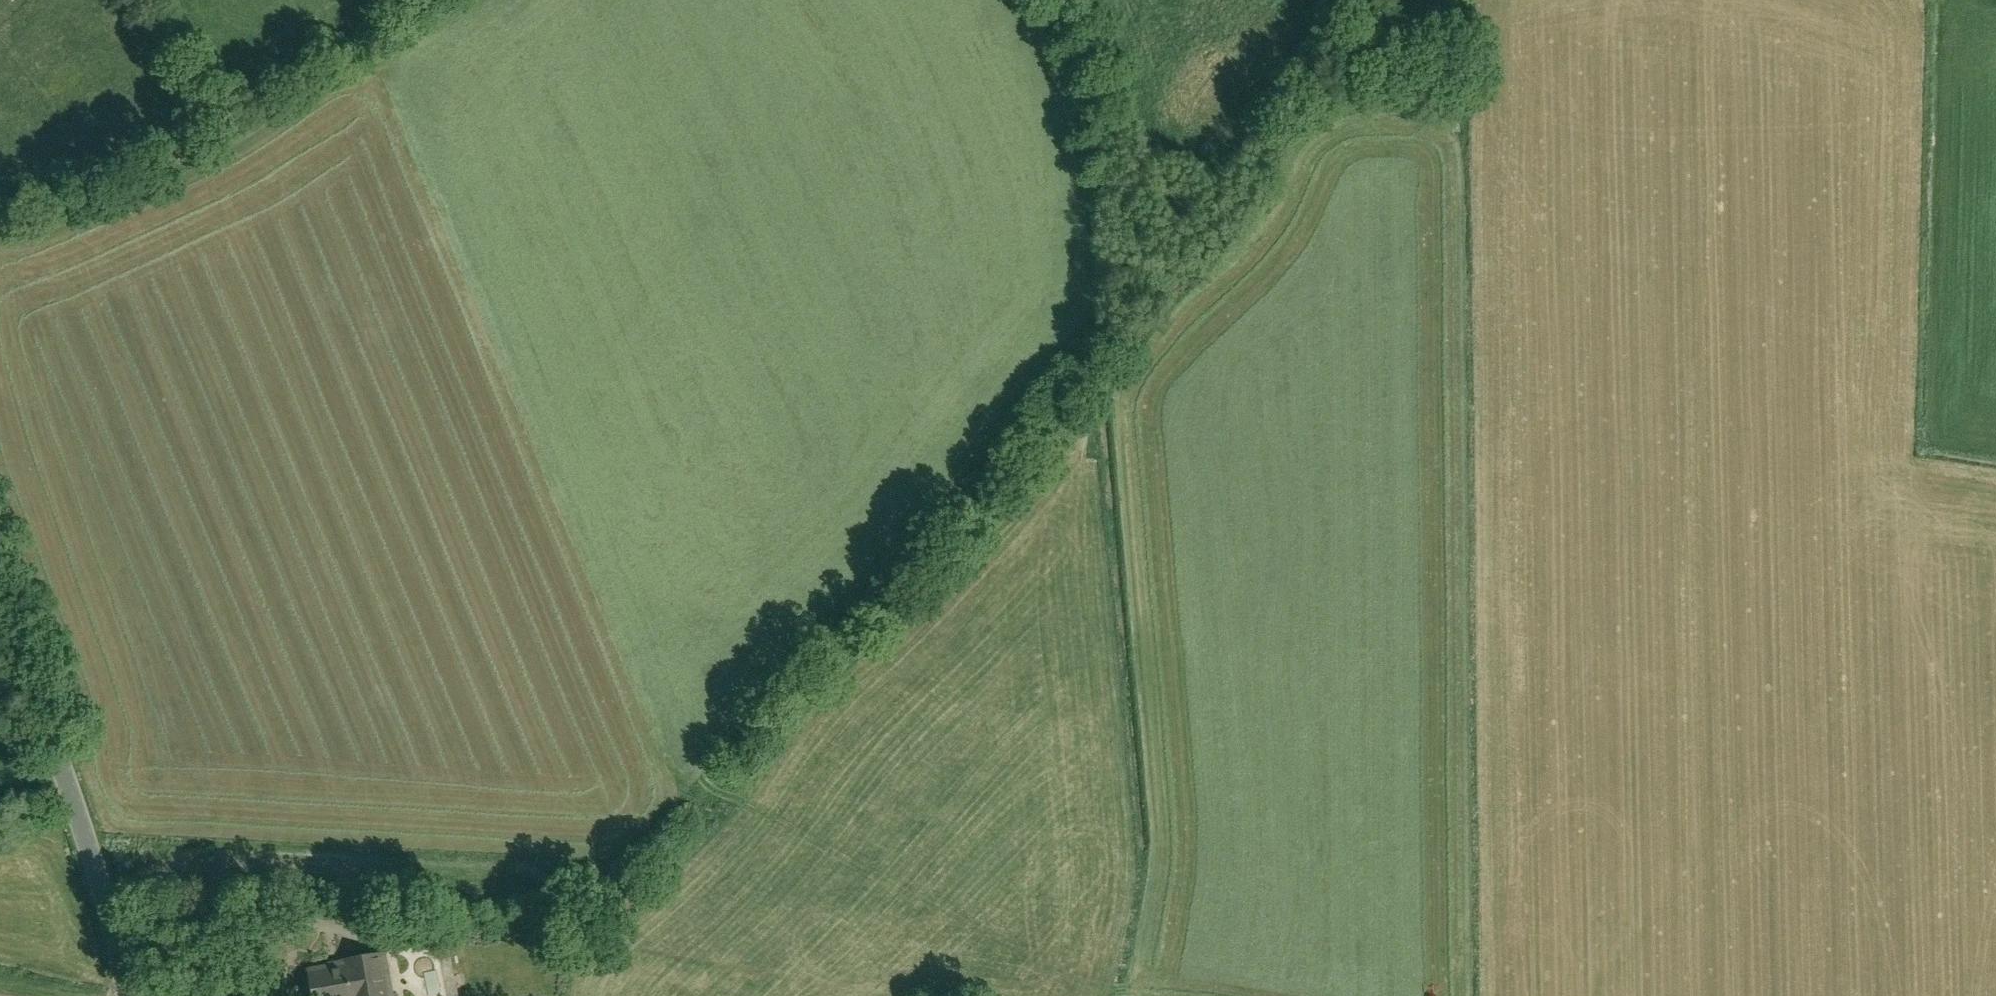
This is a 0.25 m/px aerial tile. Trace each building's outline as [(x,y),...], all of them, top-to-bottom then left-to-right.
[(382,953),(343,960),(344,964),(308,970),(313,995),(390,995),(382,953)]
